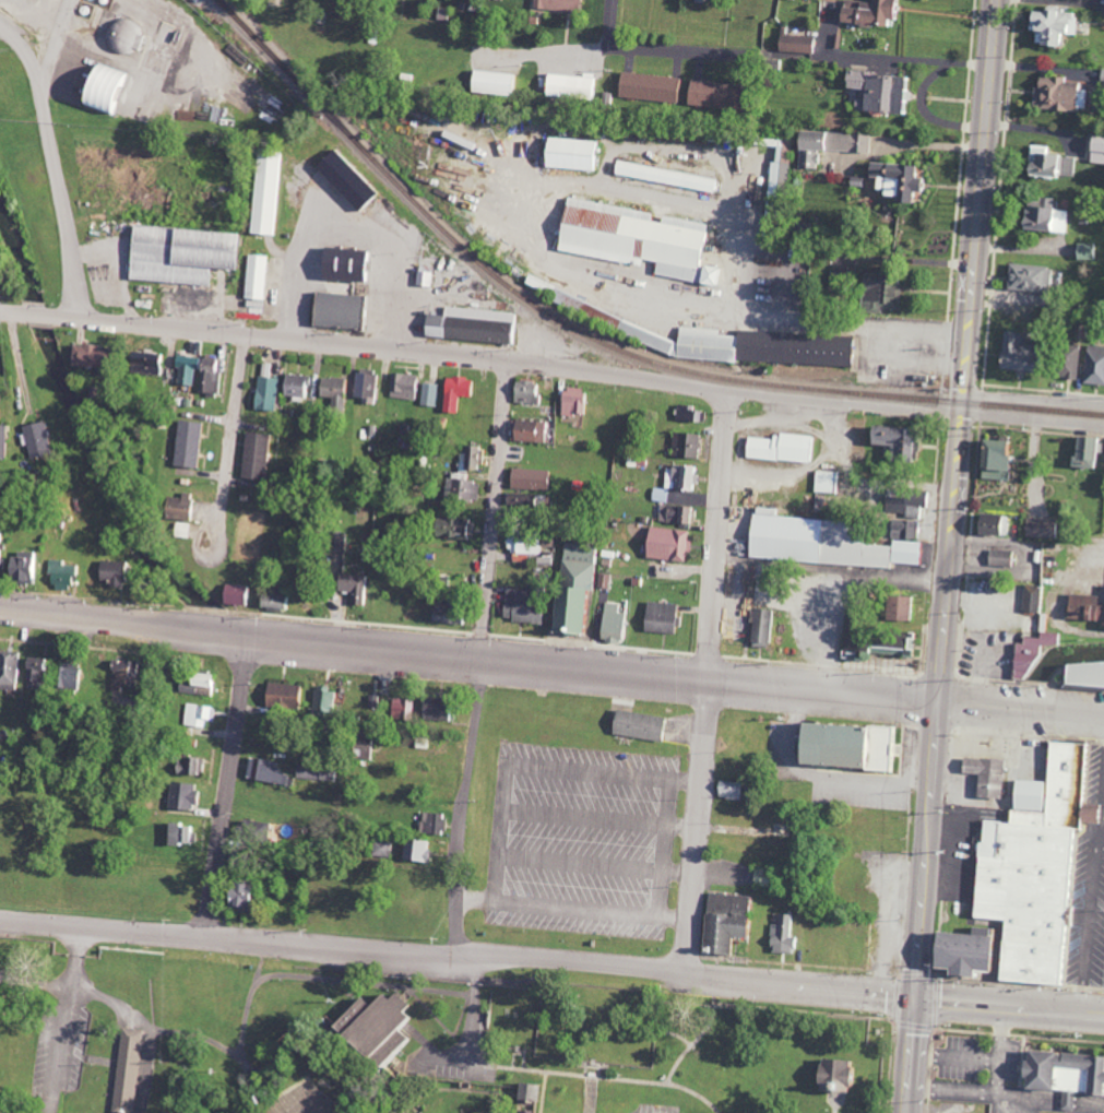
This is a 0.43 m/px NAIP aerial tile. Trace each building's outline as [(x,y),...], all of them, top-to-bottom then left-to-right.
[(579,12),(580,0),(534,0),(534,9),(579,12)] [(869,3),(844,0),(843,8),(837,8),(835,24),(887,29),(890,0),(869,0),(869,3)] [(1074,34),(1076,11),(1027,7),(1025,30),(1034,31),(1033,43),(1061,46),(1062,33),(1074,34)] [(143,23),(113,24),(114,53),(144,52),(143,23)] [(813,54),(813,37),(778,36),(778,53),(813,54)] [(141,77),(106,63),(91,104),(125,118),(141,77)] [(907,112),(909,75),(843,71),(842,87),(855,88),(854,110),(907,112)] [(512,73),(469,72),(468,94),(512,96),(512,73)] [(680,79),(619,72),(616,99),(677,106),(680,79)] [(1083,110),(1085,80),(1034,78),(1032,108),(1083,110)] [(685,107),(735,109),(736,84),(686,81),(685,107)] [(870,135),(792,129),(791,139),(760,137),(759,146),(772,147),(769,191),(787,192),(790,149),(799,149),(797,167),(816,168),(817,149),(869,153),(870,135)] [(657,140),(703,142),(703,132),(658,130),(657,140)] [(1086,136),(1085,163),(1103,164),(1103,137),(1086,136)] [(598,142),(542,139),(541,167),(597,170),(598,142)] [(366,213),(387,193),(344,149),(323,168),(366,213)] [(259,234),(282,235),(287,151),(264,150),(259,234)] [(1071,176),(1072,155),(1030,153),(1030,161),(1019,160),(1019,174),(1071,176)] [(612,173),(717,193),(719,180),(614,160),(612,173)] [(911,165),(880,162),(880,163),(865,162),(864,175),(872,176),(871,192),(891,193),(890,201),(906,202),(907,191),(916,192),(917,177),(910,177),(911,165)] [(555,251),(639,265),(640,259),(655,261),(653,275),(718,286),(721,268),(701,264),(708,224),(660,216),(659,222),(648,220),(650,212),(564,198),(555,251)] [(1067,210),(1056,210),(1056,198),(1037,198),(1037,205),(1020,205),(1019,217),(1014,216),(1013,230),(1066,231),(1067,210)] [(138,280),(218,286),(219,268),(250,270),(253,233),(142,224),(138,280)] [(1097,243),(1075,243),(1075,259),(1096,259),(1097,243)] [(329,279),(377,282),(378,250),(331,247),(329,279)] [(250,299),(271,300),(272,255),(252,255),(250,299)] [(1005,288),(1048,292),(1050,267),(1007,263),(1005,288)] [(900,274),(861,274),(861,312),(880,312),(880,309),(899,309),(900,274)] [(692,359),(850,366),(851,336),(810,335),(808,334),(760,332),(759,331),(738,330),(737,335),(717,334),(718,329),(680,327),(675,340),(536,280),(536,291),(692,359)] [(323,327),(373,329),(373,294),(324,293),(323,327)] [(444,306),(443,316),(424,314),(422,335),(509,344),(512,313),(444,306)] [(1024,370),(1026,333),(999,332),(998,369),(1024,370)] [(120,348),(80,343),(77,364),(117,369),(120,348)] [(1054,377),(1076,378),(1078,345),(1056,344),(1054,377)] [(1086,345),(1081,383),(1103,385),(1103,347),(1086,345)] [(144,375),(168,376),(169,354),(145,353),(144,375)] [(227,359),(181,355),(180,367),(184,368),(182,384),(201,386),(201,394),(223,396),(227,359)] [(357,396),(365,397),(365,403),(380,404),(382,372),(358,371),(357,396)] [(287,395),(312,398),(315,376),(290,373),(287,395)] [(416,399),(418,374),(396,373),(394,397),(416,399)] [(283,377),(263,376),(261,410),(282,411),(283,377)] [(338,397),(338,405),(351,405),(352,378),(328,377),(327,397),(338,397)] [(443,412),(457,413),(458,396),(472,397),(473,379),(444,378),(443,412)] [(536,380),(519,379),(518,389),(523,389),(523,402),(535,402),(536,380)] [(437,406),(438,384),(423,383),(421,405),(437,406)] [(580,417),(584,389),(563,386),(560,414),(580,417)] [(204,468),(210,422),(185,420),(180,465),(204,468)] [(544,442),(544,420),(511,420),(510,442),(544,442)] [(57,454),(52,422),(29,426),(35,458),(57,454)] [(12,458),(13,425),(0,424),(0,457),(12,458)] [(865,444),(886,445),(886,456),(907,457),(908,428),(866,426),(865,444)] [(273,479),(275,433),(251,432),(249,478),(273,479)] [(697,457),(698,434),(672,433),(671,457),(697,457)] [(813,462),(814,438),(746,434),(744,458),(813,462)] [(1092,452),(1100,452),(1101,438),(1071,437),(1070,466),(1091,467),(1092,452)] [(1010,441),(980,440),(979,478),(1004,479),(1005,453),(1010,453),(1010,441)] [(482,446),(461,445),(460,469),(481,470),(482,446)] [(666,465),(665,488),(696,490),(697,467),(666,465)] [(547,470),(510,468),(509,489),(547,490),(547,470)] [(837,493),(838,471),(814,471),(814,492),(837,493)] [(444,496),(477,501),(480,482),(447,477),(444,496)] [(669,489),(653,488),(652,501),(668,502),(669,489)] [(885,512),(906,513),(906,518),(920,519),(920,507),(924,507),(924,494),(886,492),(885,512)] [(198,493),(180,494),(182,521),(199,520),(198,493)] [(659,522),(694,523),(695,506),(660,505),(659,522)] [(747,558),(888,568),(889,546),(864,544),(865,531),(844,530),(845,521),(774,516),(774,510),(750,508),(747,558)] [(1007,515),(974,514),(973,535),(1007,536),(1007,515)] [(472,538),(473,519),(432,517),(431,537),(472,538)] [(1024,538),(1054,539),(1054,519),(1024,518),(1024,538)] [(918,521),(891,520),(890,538),(918,539),(918,521)] [(683,561),(684,552),(689,553),(690,540),(686,540),(687,529),(646,527),(644,559),(683,561)] [(0,529),(0,568),(10,568),(11,529),(0,529)] [(513,561),(529,562),(529,554),(540,554),(540,537),(507,537),(507,551),(514,551),(513,561)] [(919,542),(890,541),(889,563),(918,564),(919,542)] [(595,546),(560,543),(553,631),(586,633),(586,626),(580,626),(581,613),(590,614),(595,546)] [(1011,551),(988,550),(987,567),(1010,569),(1011,551)] [(16,581),(44,581),(45,552),(25,551),(25,557),(17,557),(16,581)] [(84,565),(69,565),(69,560),(53,560),(52,574),(59,574),(58,588),(83,589),(84,565)] [(105,561),(105,580),(115,580),(115,587),(133,588),(134,562),(105,561)] [(370,575),(356,574),(355,605),(370,605),(370,575)] [(256,586),(233,584),(231,604),(255,606),(256,586)] [(1040,586),(1023,585),(1022,612),(1038,613),(1040,586)] [(540,622),(541,600),(531,600),(531,591),(504,590),(502,620),(540,622)] [(1065,618),(1103,620),(1103,605),(1096,605),(1097,595),(1066,593),(1065,618)] [(297,609),(297,595),(272,595),(271,609),(297,609)] [(883,620),(908,621),(909,596),(884,596),(883,620)] [(452,603),(434,601),(432,618),(445,619),(445,618),(451,619),(452,603)] [(644,632),(676,633),(677,603),(645,602),(644,632)] [(619,612),(619,603),(602,603),(601,641),(621,642),(622,612),(619,612)] [(769,647),(770,610),(751,609),(749,646),(769,647)] [(909,656),(911,635),(843,630),(842,651),(909,656)] [(1012,679),(1034,678),(1033,646),(1060,645),(1060,633),(1037,633),(1038,636),(1021,637),(1021,643),(1011,643),(1012,679)] [(2,689),(24,690),(25,652),(3,651),(2,689)] [(29,688),(49,691),(51,671),(58,672),(59,660),(33,657),(29,688)] [(129,693),(131,684),(142,686),(146,665),(120,660),(114,690),(129,693)] [(1060,686),(1103,689),(1103,662),(1062,660),(1060,686)] [(65,689),(87,689),(88,663),(66,662),(65,689)] [(204,686),(226,687),(226,675),(193,674),(193,693),(204,694),(204,686)] [(308,685),(272,684),(271,709),(307,710),(308,685)] [(336,714),(340,692),(320,689),(316,710),(336,714)] [(372,708),(385,709),(386,695),(372,695),(372,708)] [(429,719),(459,720),(460,698),(430,697),(429,719)] [(399,715),(418,716),(419,699),(399,699),(399,715)] [(219,719),(220,706),(191,704),(190,726),(210,727),(211,719),(219,719)] [(662,741),(665,717),(613,710),(610,734),(662,741)] [(893,770),(896,728),(794,722),(791,764),(893,770)] [(1057,986),(1062,924),(1067,925),(1069,906),(1066,906),(1072,830),(1082,830),(1083,822),(1095,823),(1096,805),(1079,803),(1084,744),(1046,741),(1043,782),(1011,779),(1007,822),(981,820),(979,842),(975,842),(969,918),(1000,920),(995,981),(1057,986)] [(209,775),(210,756),(184,754),(183,774),(209,775)] [(251,779),(291,784),(292,774),(282,773),(284,761),(254,757),(251,779)] [(974,797),(1000,798),(1002,759),(961,757),(960,773),(975,774),(974,797)] [(338,768),(301,766),(300,778),(338,780),(338,768)] [(202,791),(202,784),(178,781),(175,808),(203,811),(205,791),(202,791)] [(743,782),(717,781),(716,798),(742,799),(743,782)] [(449,813),(427,812),(426,832),(448,834),(449,813)] [(200,845),(201,824),(174,824),(174,844),(200,845)] [(240,826),(241,845),(261,844),(260,825),(240,826)] [(438,842),(413,839),(411,860),(436,863),(438,842)] [(378,856),(395,857),(395,842),(379,841),(378,856)] [(242,883),(240,912),(260,913),(262,885),(242,883)] [(727,956),(729,937),(742,938),(744,912),(748,913),(749,896),(706,892),(701,953),(727,956)] [(769,952),(791,954),(795,915),(779,914),(777,925),(771,924),(769,952)] [(403,1060),(416,1038),(406,1032),(420,1008),(393,992),(384,1008),(363,996),(345,1026),(403,1060)] [(149,1031),(128,1028),(117,1112),(138,1112),(149,1031)] [(1022,1051),(1022,1062),(1018,1062),(1017,1090),(1097,1094),(1097,1084),(1103,1084),(1103,1074),(1099,1074),(1100,1056),(1022,1051)] [(852,1068),(845,1068),(846,1061),(814,1060),(813,1091),(852,1092),(852,1068)] [(548,1101),(549,1085),(529,1084),(528,1100),(548,1101)] [(1072,1092),(1061,1092),(1060,1111),(1071,1111),(1072,1092)]
